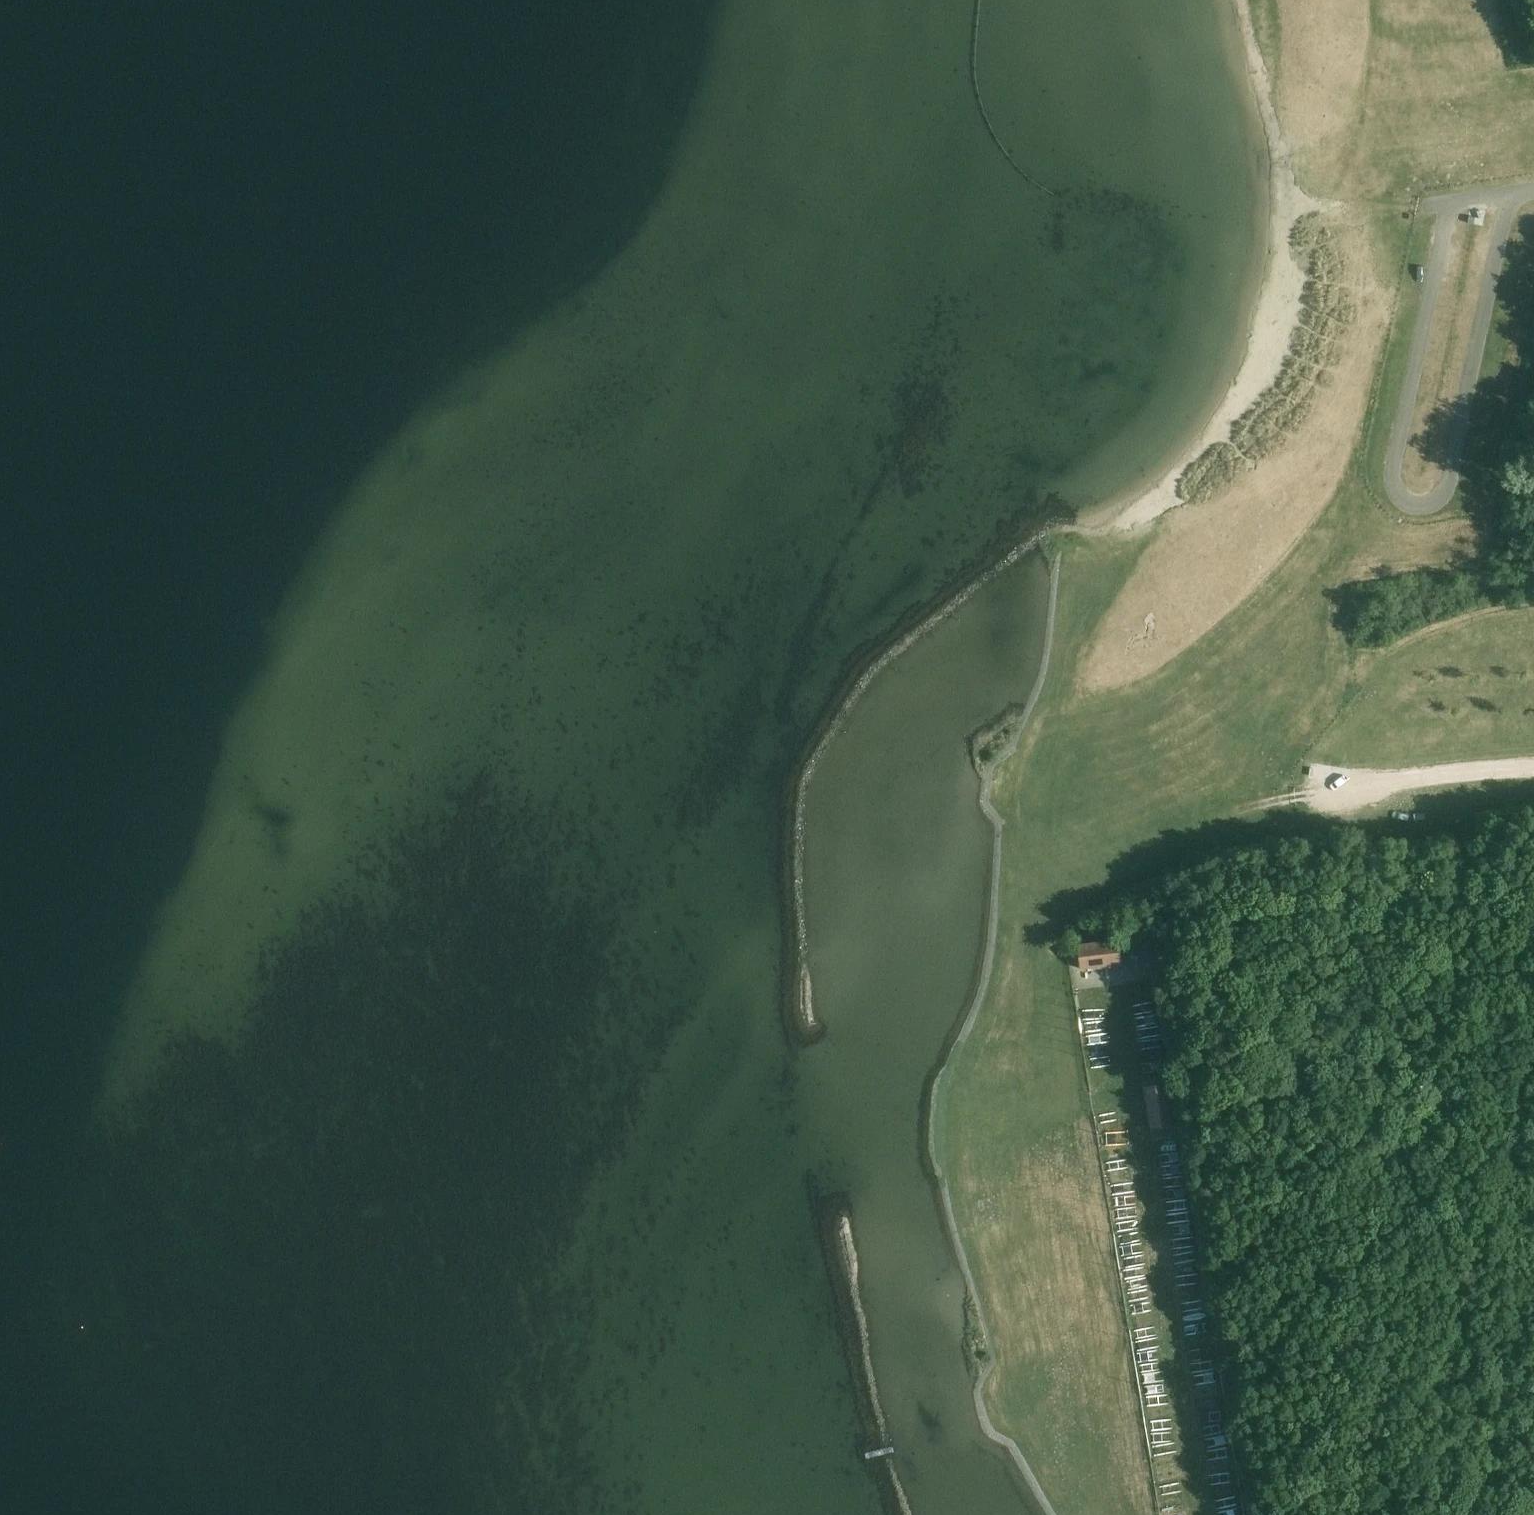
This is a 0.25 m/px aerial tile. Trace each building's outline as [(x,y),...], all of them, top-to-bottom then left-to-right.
[(1155,937),(1119,942),(1122,966),(1158,962),(1155,937)] [(1118,963),(1116,939),(1076,944),(1078,968),(1118,963)] [(1168,1083),(1144,1087),(1151,1127),(1175,1123),(1168,1083)] [(1132,1291),(1149,1287),(1146,1276),(1129,1281),(1132,1291)] [(1159,1441),(1163,1463),(1181,1459),(1176,1438),(1159,1441)]
